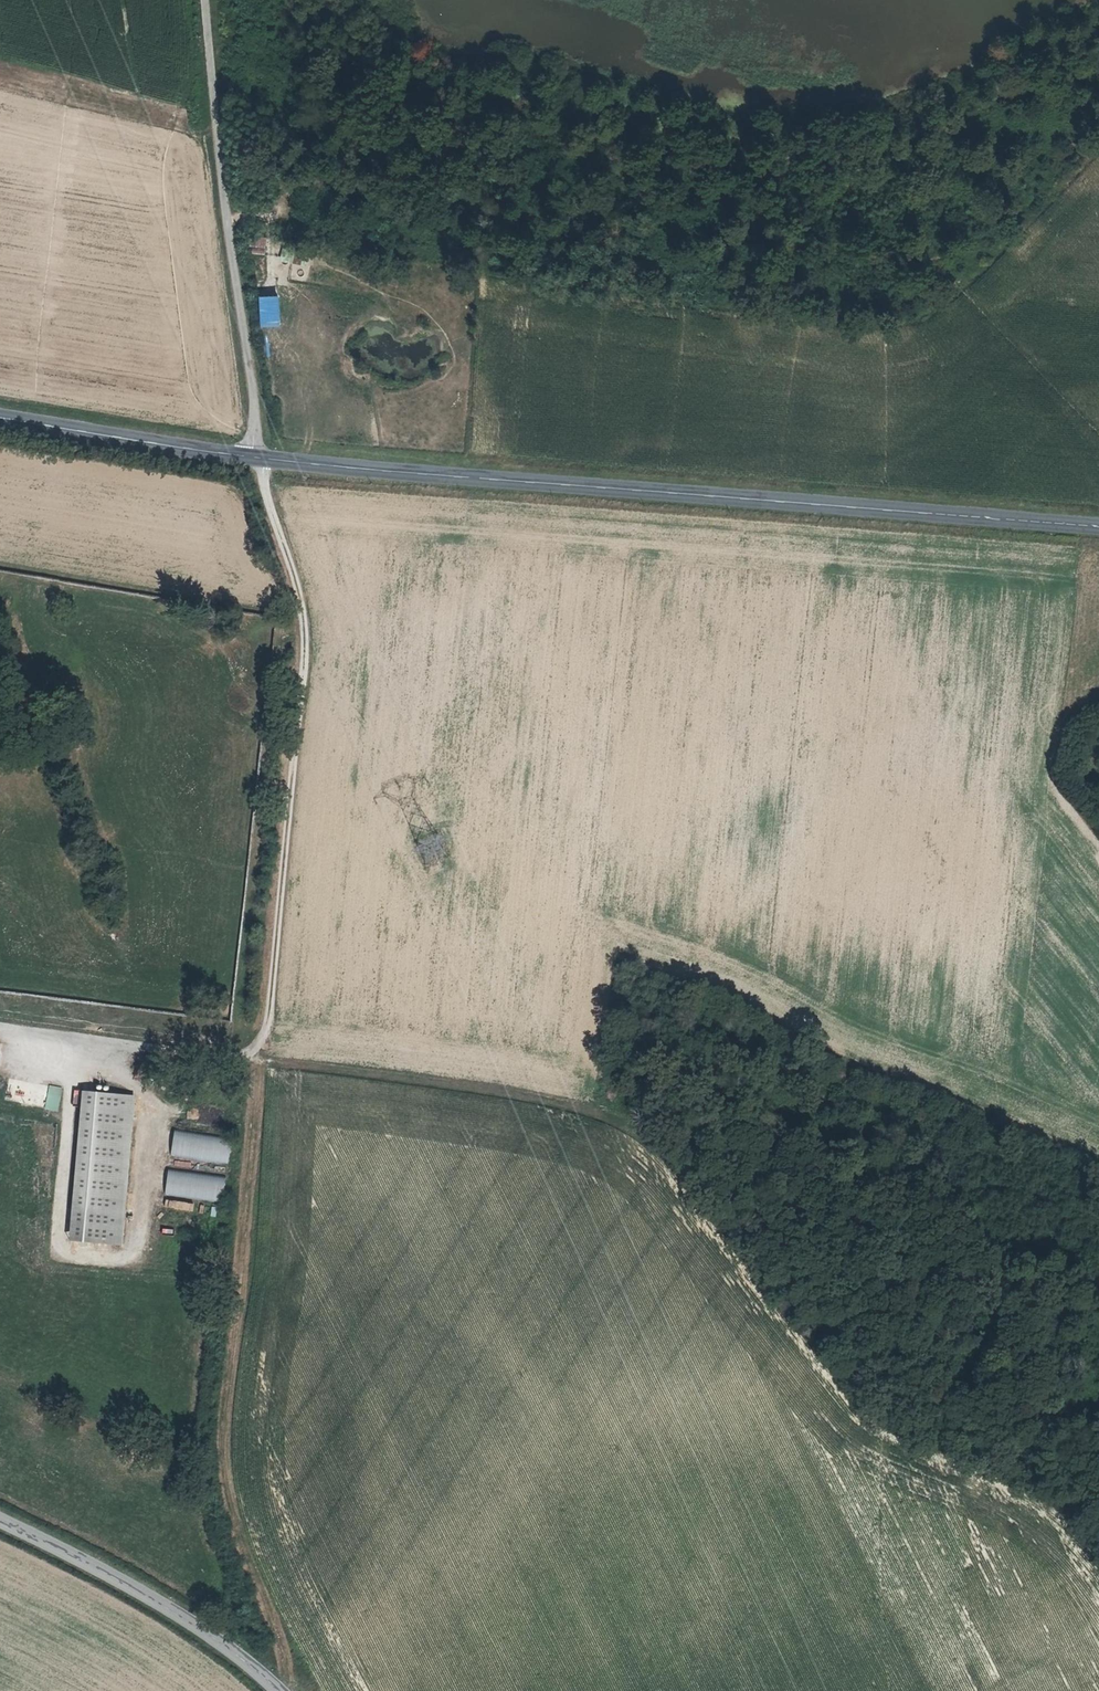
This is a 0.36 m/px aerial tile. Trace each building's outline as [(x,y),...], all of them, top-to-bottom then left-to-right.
[(274,299),(263,300),(265,319),(276,317),(274,299)] [(58,1110),(62,1087),(48,1084),(44,1108),(58,1110)] [(123,1243),(133,1092),(78,1089),(68,1240),(123,1243)] [(173,1130),(169,1156),(226,1164),(230,1138),(173,1130)] [(166,1170),(163,1196),(222,1201),(224,1175),(166,1170)]
